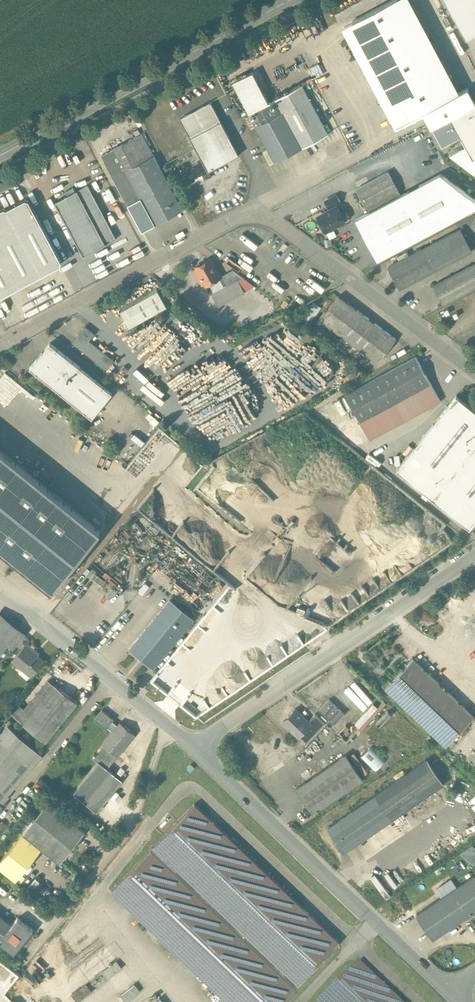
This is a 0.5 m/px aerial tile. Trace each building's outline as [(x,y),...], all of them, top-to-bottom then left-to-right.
[(343,26),(396,125),(423,111),(431,126),(474,102),(474,101),(468,87),(459,92),(411,0),(392,0),(343,26)] [(466,39),(474,34),(474,0),(446,0),(466,39)] [(302,85),(275,99),(261,107),(249,113),(256,126),(275,162),(328,134),(302,85)] [(238,154),(210,102),(179,118),(208,171),(238,154)] [(431,126),(442,146),(462,136),(473,157),(474,156),(474,102),(431,126)] [(142,133),(102,155),(128,204),(141,197),(155,224),(183,209),(142,133)] [(388,172),(357,189),(368,210),(400,193),(388,172)] [(368,210),(369,212),(356,219),(378,259),(474,207),(474,199),(441,173),(401,195),(400,193),(368,210)] [(89,184),(54,203),(83,257),(118,239),(89,184)] [(7,208),(4,207),(0,209),(0,233),(36,214),(29,199),(25,198),(7,208)] [(337,206),(318,216),(325,231),(345,221),(344,220),(349,217),(346,212),(342,214),(337,206)] [(0,233),(0,296),(60,264),(61,261),(36,214),(0,233)] [(460,229),(388,266),(400,288),(472,251),(460,229)] [(210,259),(197,267),(198,268),(193,271),(201,285),(206,282),(207,284),(220,277),(210,259)] [(434,285),(444,304),(474,287),(474,263),(434,285)] [(244,277),(233,269),(222,275),(227,285),(227,286),(238,280),(244,277)] [(227,285),(212,294),(218,305),(244,291),(238,280),(227,286),(227,285)] [(156,287),(118,308),(131,330),(168,309),(156,287)] [(339,295),(321,319),(340,334),(358,310),(339,295)] [(301,315),(309,322),(321,306),(313,300),(301,315)] [(169,309),(162,318),(166,321),(173,313),(169,309)] [(396,339),(358,310),(340,334),(378,362),(396,339)] [(173,313),(166,321),(171,325),(178,317),(173,313)] [(178,317),(171,325),(175,329),(182,320),(178,317)] [(182,320),(175,329),(179,332),(186,324),(182,320)] [(186,324),(179,332),(184,336),(191,327),(186,324)] [(85,326),(72,342),(97,362),(97,361),(104,353),(88,340),(94,333),(85,326)] [(191,327),(184,336),(188,340),(195,331),(191,327)] [(195,331),(188,340),(193,343),(200,335),(195,331)] [(112,392),(50,342),(30,367),(92,417),(112,392)] [(114,360),(104,353),(97,361),(97,362),(107,369),(114,360)] [(416,356),(345,394),(360,421),(431,383),(416,356)] [(431,383),(360,421),(369,439),(440,401),(431,383)] [(151,390),(144,401),(167,416),(175,405),(151,390)] [(456,396),(397,469),(470,529),(474,522),(474,411),(456,396)] [(52,590),(101,530),(0,448),(0,548),(52,590)] [(194,619),(170,599),(129,649),(153,669),(194,619)] [(253,667),(234,651),(253,627),(220,601),(188,640),(215,661),(192,690),(212,706),(235,677),(241,682),(253,667)] [(0,623),(0,648),(6,641),(9,638),(16,629),(17,627),(5,617),(0,623)] [(24,635),(16,629),(9,638),(16,644),(24,635)] [(16,644),(16,645),(21,649),(26,642),(27,643),(30,640),(24,635),(16,644)] [(16,644),(9,638),(6,641),(14,647),(16,645),(16,644)] [(27,643),(26,642),(21,649),(12,660),(31,675),(43,660),(33,651),(34,649),(27,643)] [(474,716),(413,658),(385,687),(446,745),(474,716)] [(347,685),(356,693),(358,691),(357,691),(363,685),(355,677),(347,685)] [(21,722),(53,684),(45,678),(23,706),(17,701),(9,712),(21,722)] [(53,684),(21,722),(45,742),(76,704),(53,684)] [(344,713),(329,699),(319,709),(335,723),(344,713)] [(372,701),(353,722),(361,729),(380,708),(372,701)] [(308,721),(295,708),(283,721),(299,736),(299,735),(311,723),(308,721)] [(113,718),(102,709),(94,719),(105,728),(106,726),(112,731),(115,726),(110,722),(113,718)] [(325,722),(315,713),(310,719),(320,728),(325,722)] [(311,723),(299,735),(306,742),(320,728),(310,719),(308,721),(311,723)] [(112,731),(101,743),(103,745),(116,755),(116,756),(135,733),(120,721),(115,726),(112,731)] [(10,724),(0,736),(0,737),(21,756),(21,757),(31,765),(42,753),(10,724)] [(31,765),(21,757),(21,756),(0,737),(0,800),(31,765)] [(116,755),(103,745),(96,754),(95,754),(94,755),(95,756),(92,759),(97,762),(106,769),(116,755)] [(371,745),(360,756),(375,770),(386,759),(371,745)] [(346,753),(305,782),(322,806),(363,778),(346,753)] [(441,785),(421,756),(322,823),(342,853),(441,785)] [(97,762),(74,791),(99,811),(123,781),(106,769),(97,762)] [(305,782),(296,787),(313,812),(322,806),(305,782)] [(0,859),(0,866),(16,879),(41,847),(60,862),(85,831),(48,801),(23,832),(0,859)] [(195,803),(111,892),(226,1001),(283,1001),(340,942),(195,803)] [(461,852),(472,863),(474,861),(474,855),(473,853),(474,852),(474,849),(472,845),(461,852)] [(413,914),(432,940),(474,913),(474,881),(471,876),(413,914)] [(0,914),(0,938),(11,924),(0,914)] [(18,916),(11,924),(0,938),(0,940),(14,952),(33,929),(18,916)] [(359,960),(319,1001),(403,1001),(359,960)]
